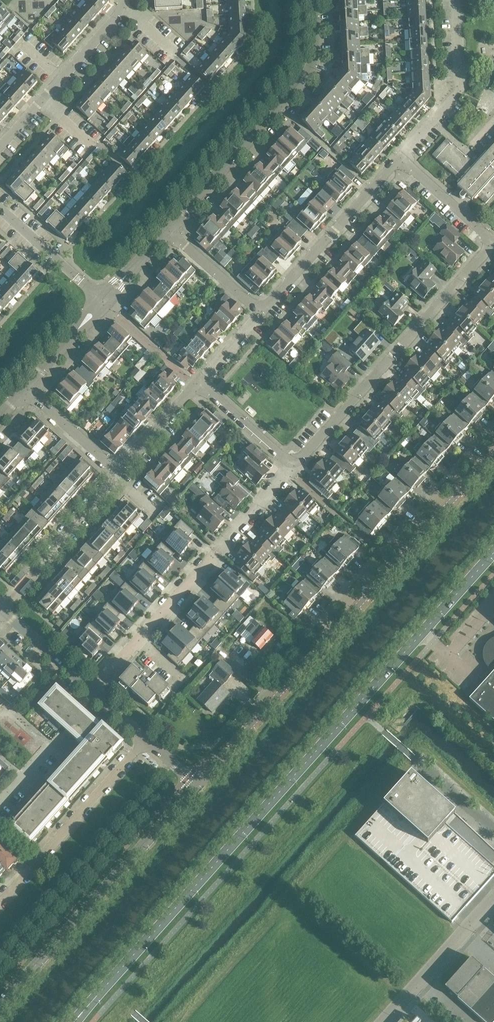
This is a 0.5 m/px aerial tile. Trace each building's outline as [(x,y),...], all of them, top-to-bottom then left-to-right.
[(102,0),(89,0),(86,3),(98,14),(103,9),(103,10),(106,7),(106,6),(109,2),(102,0)] [(155,10),(182,9),(182,0),(155,0),(155,10)] [(365,0),(357,0),(340,1),(341,12),(367,10),(367,6),(365,6),(365,0)] [(86,3),(79,11),(91,22),(98,14),(86,3)] [(245,3),(228,4),(229,15),(246,14),(245,3)] [(4,24),(3,24),(6,27),(15,17),(12,14),(11,15),(0,5),(0,20),(4,24)] [(56,9),(53,6),(48,11),(52,14),(56,9)] [(425,7),(408,8),(408,19),(426,18),(425,7)] [(367,10),(341,12),(341,23),(358,22),(358,16),(367,15),(367,10)] [(79,11),(72,19),(84,30),(91,22),(79,11)] [(246,14),(229,15),(229,26),(246,25),(246,14)] [(426,18),(408,19),(409,29),(426,29),(426,18)] [(84,30),(72,19),(65,26),(77,38),(84,30)] [(358,22),(341,23),(342,33),(368,32),(368,27),(359,28),(358,22)] [(246,25),(229,26),(230,33),(247,39),(247,34),(248,33),(247,30),(246,30),(246,25)] [(65,26),(58,34),(70,45),(77,38),(65,26)] [(206,36),(212,29),(205,27),(201,32),(206,36)] [(426,29),(409,29),(409,40),(427,39),(426,29)] [(206,36),(201,32),(197,36),(202,40),(206,36)] [(368,32),(342,33),(342,44),(360,43),(359,37),(368,37),(368,32)] [(247,39),(230,33),(225,38),(237,50),(241,46),(244,44),(244,42),(247,39)] [(63,53),(70,45),(58,34),(51,42),(63,53)] [(237,50),(225,38),(218,46),(230,58),(237,50)] [(427,39),(409,40),(410,51),(427,50),(427,39)] [(135,43),(128,51),(140,62),(147,54),(135,43)] [(360,43),(342,44),(343,55),(369,54),(369,49),(360,49),(360,43)] [(230,58),(218,46),(211,54),(223,66),(230,58)] [(427,50),(410,51),(410,62),(428,61),(427,50)] [(140,62),(128,51),(120,59),(133,70),(140,62)] [(223,66),(211,54),(203,62),(216,74),(223,66)] [(370,64),(369,54),(343,55),(343,66),(367,64),(370,64)] [(133,70),(120,59),(113,67),(125,78),(133,70)] [(428,61),(410,62),(411,73),(428,72),(428,61)] [(203,62),(196,71),(209,82),(216,74),(203,62)] [(367,74),(367,64),(343,66),(344,74),(362,80),(361,74),(367,74)] [(125,78),(113,67),(106,75),(118,86),(125,78)] [(25,71),(17,80),(30,91),(37,82),(25,71)] [(428,72),(411,73),(412,84),(429,83),(428,72)] [(368,82),(362,80),(344,74),(338,80),(351,92),(360,82),(364,86),(368,82)] [(118,86),(106,75),(98,83),(111,94),(118,86)] [(204,86),(192,75),(185,83),(197,95),(204,86)] [(17,80),(10,88),(23,99),(30,91),(17,80)] [(351,92),(338,80),(331,88),(351,106),(354,102),(347,96),(351,92)] [(111,94),(98,83),(91,91),(104,102),(111,94)] [(197,95),(185,83),(177,91),(190,103),(197,95)] [(429,83),(412,84),(412,92),(430,98),(429,83)] [(23,99),(10,88),(3,96),(15,107),(23,99)] [(351,106),(331,88),(324,96),(337,108),(341,103),(347,109),(351,106)] [(104,102),(91,91),(84,99),(96,111),(104,102)] [(190,103),(177,91),(170,100),(183,111),(190,103)] [(387,95),(383,91),(378,97),(382,100),(387,95)] [(430,98),(412,92),(407,98),(420,110),(430,98)] [(374,97),(369,93),(362,101),(366,105),(374,97)] [(3,96),(0,99),(0,108),(8,115),(15,107),(3,96)] [(337,108),(324,96),(317,104),(336,122),(344,114),(337,108)] [(420,110),(407,98),(399,106),(412,118),(420,110)] [(96,111),(84,99),(77,107),(89,119),(96,111)] [(183,111),(170,100),(163,108),(175,119),(183,111)] [(336,122),(317,104),(309,112),(322,124),(326,120),(333,126),(336,122)] [(412,118),(399,106),(392,114),(405,126),(412,118)] [(369,107),(364,113),(368,116),(372,111),(369,107)] [(1,123),(8,115),(0,108),(0,122),(1,123)] [(175,119),(163,108),(156,116),(168,127),(175,119)] [(322,124),(309,112),(302,121),(321,138),(325,134),(318,129),(322,124)] [(405,126),(392,114),(385,122),(398,134),(405,126)] [(168,127),(156,116),(149,124),(161,135),(168,127)] [(385,122),(378,130),(391,142),(398,134),(385,122)] [(161,135),(149,124),(141,132),(154,143),(161,135)] [(358,127),(354,124),(350,129),(353,132),(358,127)] [(337,125),(332,130),(339,136),(343,130),(337,125)] [(285,135),(283,137),(299,152),(301,150),(311,139),(301,129),(297,134),(291,128),(285,135)] [(391,142),(378,130),(376,128),(368,136),(371,138),(384,150),(391,142)] [(154,143),(141,132),(134,140),(147,151),(154,143)] [(52,135),(44,144),(57,155),(64,147),(52,135)] [(279,142),(275,146),(288,158),(292,154),(296,150),(299,152),(283,137),(279,142)] [(371,138),(363,146),(376,158),(384,150),(371,138)] [(473,162),(447,139),(432,155),(463,183),(457,189),(463,194),(461,196),(460,198),(460,199),(461,200),(463,200),(463,201),(466,197),(472,202),(477,196),(486,203),(493,194),(493,181),(493,180),(493,146),(476,165),(473,162)] [(147,151),(134,140),(127,148),(139,159),(147,151)] [(340,140),(335,145),(339,148),(343,143),(340,140)] [(57,155),(44,144),(37,151),(50,163),(57,155)] [(376,158),(363,146),(361,144),(354,152),(356,154),(369,166),(376,158)] [(273,148),(267,155),(279,166),(275,169),(280,174),(289,163),(291,161),(288,158),(275,146),(273,148)] [(139,159),(127,148),(119,156),(132,167),(139,159)] [(50,163),(37,151),(30,159),(43,171),(50,163)] [(356,154),(348,163),(361,175),(369,166),(356,154)] [(83,164),(87,167),(89,164),(89,163),(93,159),(90,156),(83,164)] [(43,171),(30,159),(23,167),(35,179),(43,171)] [(114,162),(107,170),(119,182),(127,173),(114,162)] [(260,163),(251,172),(268,187),(275,179),(280,174),(275,169),(269,164),(265,168),(260,163)] [(76,172),(79,174),(83,170),(87,167),(83,164),(76,172)] [(348,180),(353,175),(342,165),(337,171),(336,169),(327,179),(331,182),(346,195),(351,190),(349,188),(353,184),(348,180)] [(35,179),(23,167),(16,175),(25,184),(28,187),(35,179)] [(107,170),(99,178),(112,190),(119,182),(107,170)] [(76,181),(75,179),(79,174),(76,172),(68,180),(73,184),(76,181)] [(251,172),(244,181),(249,186),(246,191),(256,200),(268,187),(251,172)] [(6,186),(16,195),(25,184),(16,175),(15,175),(6,186)] [(99,178),(92,186),(105,198),(112,190),(99,178)] [(320,188),(315,193),(327,204),(332,199),(336,203),(339,199),(341,201),(346,195),(331,182),(323,191),(320,188)] [(25,184),(16,195),(26,204),(35,193),(28,187),(25,184)] [(105,198),(92,186),(85,194),(98,206),(105,198)] [(236,189),(228,198),(245,213),(256,200),(246,191),(242,195),(236,189)] [(412,192),(409,196),(403,191),(395,201),(411,215),(412,215),(409,212),(420,199),(412,192)] [(314,192),(301,206),(321,224),(326,218),(324,217),(327,213),(322,209),(327,204),(315,193),(314,192)] [(85,194),(78,202),(91,214),(98,206),(85,194)] [(228,198),(220,207),(226,212),(222,216),(233,226),(245,213),(228,198)] [(33,208),(36,211),(44,202),(41,199),(33,208)] [(54,202),(51,199),(38,213),(41,216),(54,202)] [(411,215),(395,201),(387,209),(393,214),(390,219),(389,219),(399,228),(400,228),(411,215)] [(78,202),(71,210),(83,221),(91,214),(78,202)] [(295,218),(291,223),(301,232),(306,227),(310,231),(314,228),(316,230),(321,224),(301,206),(301,207),(302,208),(294,217),(295,218)] [(71,210),(64,218),(67,221),(76,229),(83,221),(71,210)] [(47,223),(57,232),(67,221),(64,218),(57,212),(47,223)] [(441,229),(447,223),(436,214),(431,220),(441,229)] [(213,215),(205,224),(221,239),(233,226),(222,216),(219,221),(213,215)] [(400,228),(390,219),(389,219),(386,223),(380,217),(372,226),(388,241),(399,228),(400,228)] [(67,221),(57,232),(67,241),(77,230),(76,229),(67,221)] [(285,227),(277,236),(295,253),(300,247),(298,245),(301,242),(297,238),(301,232),(291,223),(286,228),(285,227)] [(205,224),(197,233),(203,238),(199,243),(209,252),(221,239),(205,224)] [(248,234),(252,237),(260,228),(256,224),(248,234)] [(452,266),(464,253),(453,243),(460,236),(448,225),(441,233),(445,237),(434,250),(452,266)] [(388,241),(372,226),(364,235),(370,241),(366,245),(376,254),(388,241)] [(277,236),(264,250),(276,261),(280,256),(285,260),(288,256),(290,258),(295,253),(277,236)] [(373,258),(376,254),(366,245),(369,247),(365,251),(356,243),(348,252),(362,264),(365,267),(373,258)] [(8,247),(0,256),(3,259),(12,250),(8,247)] [(234,259),(239,254),(233,249),(228,254),(234,259)] [(263,249),(250,263),(269,281),(274,276),(272,274),(276,270),(271,266),(276,261),(264,250),(263,249)] [(362,264),(348,252),(340,261),(346,267),(343,271),(353,280),(357,276),(354,273),(362,264)] [(28,263),(18,254),(9,265),(16,271),(19,274),(28,263)] [(196,271),(194,269),(183,259),(178,265),(174,261),(170,264),(168,263),(163,268),(183,286),(196,271)] [(427,279),(435,271),(425,261),(417,270),(416,270),(405,282),(423,298),(434,286),(427,279)] [(38,272),(28,263),(19,274),(28,283),(29,283),(38,272)] [(250,263),(237,278),(250,290),(255,285),(259,289),(262,285),(264,287),(269,281),(250,263)] [(183,286),(163,268),(158,274),(160,276),(157,279),(161,283),(157,288),(170,300),(183,286)] [(333,269),(325,278),(338,290),(346,281),(333,269)] [(16,271),(9,279),(21,291),(28,283),(19,274),(16,271)] [(492,278),(491,277),(483,286),(493,296),(493,276),(492,278)] [(338,290),(325,278),(317,287),(330,299),(338,290)] [(9,279),(2,287),(14,299),(21,291),(9,279)] [(483,286),(475,295),(476,296),(473,300),(491,317),(493,313),(493,296),(483,286)] [(0,289),(0,300),(7,307),(14,299),(2,287),(0,289)] [(170,300),(157,288),(152,293),(148,289),(145,293),(143,291),(138,297),(158,314),(170,300)] [(400,312),(409,302),(398,293),(389,302),(388,301),(379,312),(380,313),(380,315),(383,318),(385,318),(394,326),(404,315),(400,312)] [(221,303),(216,309),(219,312),(232,324),(240,315),(236,311),(239,307),(240,307),(228,296),(226,294),(225,295),(221,299),(221,303)] [(310,295),(302,304),(315,316),(323,307),(326,310),(330,306),(319,297),(316,301),(310,295)] [(158,314),(138,297),(133,302),(135,304),(131,308),(136,312),(131,317),(145,329),(158,314)] [(491,317),(473,300),(469,304),(467,303),(459,312),(477,328),(474,325),(486,313),(491,317)] [(302,304),(294,313),(296,315),(300,319),(296,323),(306,332),(318,319),(315,316),(302,304)] [(208,318),(204,323),(215,333),(219,328),(224,333),(232,324),(219,312),(216,309),(208,318)] [(477,328),(459,312),(451,321),(453,322),(449,326),(468,343),(472,337),(471,334),(477,328)] [(359,336),(348,348),(363,362),(380,343),(372,336),(377,330),(364,319),(354,331),(359,336)] [(286,321),(278,330),(295,345),(292,342),(300,333),(303,336),(306,332),(296,323),(292,327),(286,321)] [(112,338),(108,343),(121,355),(130,346),(127,343),(132,338),(115,323),(109,329),(111,330),(108,334),(112,338)] [(203,330),(195,338),(209,350),(217,341),(212,337),(215,333),(204,323),(200,327),(203,330)] [(468,343),(449,326),(446,330),(444,329),(440,333),(438,331),(434,336),(454,354),(459,348),(463,348),(468,343)] [(278,330),(270,339),(275,343),(271,348),(283,358),(295,345),(278,330)] [(454,354),(434,336),(430,341),(432,343),(428,347),(430,348),(426,352),(444,369),(449,363),(448,360),(454,354)] [(195,338),(187,347),(201,359),(209,350),(195,338)] [(121,355),(108,343),(103,348),(99,344),(96,348),(94,346),(89,351),(106,367),(110,362),(113,364),(121,355)] [(185,345),(173,358),(185,369),(189,364),(193,368),(201,359),(187,347),(185,345)] [(106,367),(89,351),(84,357),(86,359),(82,362),(87,366),(82,371),(94,382),(93,381),(106,367)] [(344,370),(350,364),(337,352),(329,362),(332,365),(321,376),(331,385),(332,383),(340,390),(338,392),(339,392),(350,379),(344,373),(344,370)] [(444,369),(426,352),(422,357),(421,355),(417,359),(415,357),(411,362),(430,380),(442,367),(444,369)] [(430,380),(411,362),(406,367),(409,369),(405,373),(406,374),(403,379),(421,395),(426,389),(425,386),(430,380)] [(165,366),(153,379),(170,394),(178,385),(172,379),(175,375),(165,366)] [(68,375),(63,380),(83,398),(79,394),(86,385),(89,388),(94,382),(82,371),(82,372),(84,374),(80,379),(73,373),(70,376),(68,375)] [(491,372),(487,376),(485,374),(479,380),(493,394),(493,374),(491,372)] [(170,394),(153,379),(145,388),(162,402),(170,394)] [(421,395),(403,379),(399,383),(397,381),(394,385),(392,383),(387,388),(407,406),(405,403),(410,397),(413,400),(416,400),(421,395)] [(83,398),(63,380),(58,386),(60,387),(57,391),(61,395),(56,400),(70,412),(83,398)] [(472,393),(486,406),(492,400),(493,402),(493,394),(479,380),(474,387),(476,389),(472,393)] [(162,402),(145,388),(148,391),(140,399),(137,397),(134,401),(135,402),(144,410),(148,406),(154,411),(162,402)] [(407,406),(387,388),(383,393),(385,395),(382,399),(383,400),(379,405),(398,421),(403,416),(401,412),(407,406)] [(486,406),(472,393),(468,398),(466,396),(460,402),(479,419),(483,415),(480,412),(486,406)] [(479,419),(460,402),(454,408),(457,410),(453,415),(467,427),(472,421),(475,423),(479,419)] [(398,421),(379,405),(376,409),(374,407),(366,416),(381,430),(392,417),(397,421),(398,421)] [(133,407),(125,416),(138,428),(146,419),(133,407)] [(227,422),(221,416),(216,412),(212,416),(206,410),(198,419),(214,434),(222,425),(223,426),(224,425),(228,428),(231,424),(227,422)] [(467,427),(453,415),(449,419),(447,417),(441,423),(460,440),(464,436),(461,434),(467,427)] [(114,423),(110,427),(121,436),(124,432),(130,437),(138,428),(125,416),(117,425),(114,423)] [(381,430),(366,416),(358,425),(360,427),(356,431),(374,447),(375,447),(370,442),(381,430)] [(32,419),(24,427),(39,441),(47,432),(32,419)] [(214,434),(198,419),(191,428),(206,442),(214,434)] [(460,440),(441,423),(435,430),(437,432),(433,436),(448,449),(453,443),(456,445),(460,440)] [(39,441),(24,427),(16,436),(24,443),(19,447),(30,457),(34,452),(32,450),(39,441)] [(110,427),(107,431),(99,440),(115,455),(123,446),(117,440),(121,436),(110,427)] [(206,442),(191,428),(183,437),(189,442),(185,447),(195,456),(207,443),(206,442)] [(374,447),(356,431),(352,435),(351,433),(343,442),(360,458),(366,452),(369,453),(374,447)] [(448,449),(433,436),(430,440),(425,437),(420,443),(441,462),(445,457),(442,455),(448,449)] [(62,438),(62,439),(54,447),(59,451),(67,442),(62,438)] [(226,445),(224,443),(221,440),(217,445),(222,449),(226,445)] [(360,458),(343,442),(335,451),(336,453),(333,457),(351,473),(356,468),(355,464),(360,458)] [(441,462),(420,443),(414,450),(418,453),(414,458),(428,470),(434,464),(437,466),(441,462)] [(69,444),(61,453),(66,458),(74,449),(69,444)] [(195,456),(185,447),(181,451),(175,445),(167,454),(184,469),(195,456)] [(263,477),(269,471),(261,465),(267,458),(252,445),(245,453),(249,457),(247,460),(245,459),(244,460),(245,462),(238,470),(256,486),(261,480),(261,477),(263,477)] [(0,454),(15,468),(23,459),(25,462),(30,457),(19,447),(15,452),(8,446),(0,454)] [(0,454),(0,479),(6,484),(10,479),(8,476),(15,468),(0,454)] [(184,469),(167,454),(159,463),(173,475),(180,467),(183,469),(184,469)] [(351,473),(333,457),(329,461),(327,460),(324,464),(322,462),(317,466),(337,484),(335,481),(346,469),(351,473)] [(428,470),(414,458),(410,462),(406,458),(401,465),(421,483),(425,479),(423,476),(428,470)] [(78,460),(70,469),(86,483),(94,475),(78,460)] [(421,483),(401,465),(395,471),(399,475),(395,479),(409,492),(415,485),(417,488),(421,483)] [(337,484),(317,466),(313,471),(315,473),(311,477),(313,479),(309,483),(327,499),(333,494),(331,490),(337,484)] [(86,483),(70,469),(63,477),(79,491),(86,483)] [(173,483),(176,480),(173,477),(170,480),(161,473),(158,477),(152,471),(144,480),(160,495),(172,482),(173,483)] [(235,509),(246,497),(234,486),(239,481),(230,472),(221,482),(226,487),(219,495),(235,509)] [(79,491),(63,477),(55,485),(72,499),(79,491)] [(409,492),(395,479),(391,483),(389,481),(383,488),(402,505),(406,500),(404,498),(409,492)] [(200,490),(201,489),(194,482),(192,483),(191,485),(200,492),(201,491),(200,490)] [(72,499),(55,485),(48,493),(64,507),(72,499)] [(402,505),(383,488),(377,494),(380,496),(376,500),(390,513),(396,507),(398,509),(402,505)] [(294,492),(290,497),(310,515),(318,506),(300,490),(296,494),(294,492)] [(48,493),(41,501),(57,515),(64,507),(48,493)] [(224,512),(206,496),(200,503),(205,508),(197,518),(213,533),(224,521),(218,516),(222,511),(224,512)] [(310,515),(290,497),(286,502),(288,504),(284,508),(286,509),(282,513),(295,525),(307,512),(309,515),(310,515)] [(350,507),(355,501),(352,498),(347,504),(350,507)] [(390,513),(376,500),(372,505),(370,503),(364,509),(383,526),(387,522),(384,519),(390,513)] [(41,501),(34,509),(50,523),(57,515),(41,501)] [(124,502),(117,511),(133,525),(141,517),(124,502)] [(167,506),(160,514),(168,522),(176,513),(167,506)] [(34,509),(26,517),(43,532),(50,523),(34,509)] [(383,526),(364,509),(358,516),(360,518),(355,524),(369,537),(376,528),(379,531),(383,526)] [(133,525),(117,511),(109,519),(126,533),(133,525)] [(140,527),(148,515),(144,512),(136,524),(140,527)] [(295,525),(282,513),(278,517),(277,516),(273,520),(271,518),(266,523),(286,541),(287,540),(284,538),(295,525)] [(327,518),(331,522),(325,529),(330,533),(337,524),(332,520),(335,518),(330,514),(327,518)] [(26,517),(19,525),(35,540),(43,532),(26,517)] [(153,523),(148,518),(140,527),(145,532),(153,523)] [(126,533),(109,519),(102,527),(118,541),(126,533)] [(163,540),(181,556),(188,547),(192,542),(188,539),(194,532),(181,520),(163,540)] [(286,541),(266,523),(262,528),(264,530),(261,534),(262,535),(259,539),(277,556),(282,550),(281,547),(286,541)] [(19,525),(12,533),(28,548),(35,540),(19,525)] [(118,541),(102,527),(95,535),(111,549),(118,541)] [(12,533),(5,541),(21,556),(28,548),(12,533)] [(111,549),(95,535),(88,543),(104,557),(111,549)] [(335,538),(330,544),(350,563),(354,558),(352,556),(359,547),(345,535),(339,541),(335,538)] [(315,550),(318,546),(313,542),(314,542),(308,536),(303,541),(309,547),(310,546),(315,550)] [(277,556),(259,539),(255,543),(253,542),(250,546),(247,544),(243,549),(263,567),(269,561),(272,561),(277,556)] [(0,546),(0,551),(14,564),(21,556),(5,541),(0,546)] [(104,557),(88,543),(81,551),(97,565),(104,557)] [(146,561),(163,576),(170,568),(170,567),(174,562),(170,559),(174,554),(161,543),(146,561)] [(350,563),(330,544),(324,550),(328,554),(324,559),(338,571),(344,565),(346,567),(350,563)] [(135,549),(130,553),(135,560),(140,556),(135,549)] [(263,567),(243,549),(239,554),(241,556),(237,560),(239,561),(235,566),(253,582),(258,576),(257,573),(263,567)] [(0,551),(0,567),(6,572),(14,564),(0,551)] [(97,565),(81,551),(73,559),(89,574),(97,565)] [(89,574),(73,559),(66,567),(82,582),(89,574)] [(338,571),(324,559),(320,563),(318,561),(312,567),(331,584),(335,580),(332,577),(338,571)] [(152,579),(156,574),(143,563),(128,581),(145,596),(152,588),(152,587),(156,582),(152,579)] [(82,582),(66,567),(59,575),(75,590),(82,582)] [(308,575),(305,580),(319,592),(324,586),(327,589),(331,584),(312,567),(306,573),(308,575)] [(21,571),(10,583),(15,587),(26,575),(21,571)] [(239,598),(251,584),(240,575),(236,579),(227,571),(219,580),(220,581),(239,598)] [(75,590),(59,575),(52,583),(68,598),(75,590)] [(20,592),(24,596),(35,583),(31,579),(20,592)] [(305,580),(301,584),(298,582),(293,589),(312,606),(316,601),(313,599),(319,592),(305,580)] [(227,612),(239,598),(220,581),(211,590),(220,597),(216,602),(227,612)] [(68,598),(52,583),(44,591),(61,606),(68,598)] [(134,599),(138,594),(125,583),(110,601),(127,616),(134,608),(134,607),(138,602),(134,599)] [(93,595),(100,601),(105,594),(98,589),(93,595)] [(312,606),(293,589),(287,595),(289,597),(283,603),(297,616),(305,608),(308,610),(312,606)] [(61,606),(44,591),(37,600),(53,614),(61,606)] [(215,625),(227,612),(216,602),(212,606),(203,598),(195,607),(195,608),(215,625)] [(473,618),(465,626),(473,634),(493,613),(493,609),(484,599),(469,614),(473,618)] [(116,619),(120,614),(107,603),(92,621),(109,636),(116,628),(116,627),(120,622),(116,619)] [(202,639),(215,625),(195,608),(187,617),(195,625),(191,629),(202,639)] [(98,639),(102,635),(89,623),(76,638),(81,642),(79,645),(92,658),(100,649),(98,647),(102,642),(98,639)] [(260,649),(272,636),(261,626),(258,629),(252,623),(246,631),(254,638),(251,641),(260,649)] [(202,639),(191,629),(187,633),(179,625),(170,635),(171,635),(190,652),(191,652),(187,649),(194,641),(198,644),(202,639)] [(178,666),(190,652),(171,635),(163,644),(171,652),(167,656),(178,666)] [(491,640),(487,644),(484,650),(483,656),(484,662),(491,670),(493,666),(493,667),(493,639),(491,640)] [(0,657),(0,666),(4,670),(15,656),(7,649),(0,657)] [(15,656),(4,670),(12,677),(23,664),(15,656)] [(223,700),(229,693),(221,686),(225,682),(226,682),(235,672),(222,661),(213,671),(209,676),(216,682),(199,701),(198,699),(198,700),(212,712),(211,711),(222,699),(223,700)] [(23,664),(12,677),(18,682),(13,688),(19,693),(27,684),(24,680),(32,671),(23,664)] [(134,665),(119,682),(120,682),(130,691),(131,691),(148,707),(149,706),(147,704),(154,696),(159,700),(170,689),(156,676),(155,677),(147,670),(144,674),(134,665)] [(470,699),(493,721),(493,672),(470,699)] [(0,690),(0,694),(11,704),(14,700),(1,689),(0,690)] [(94,719),(79,705),(78,706),(79,706),(77,708),(57,690),(41,708),(82,745),(77,751),(77,752),(79,749),(81,751),(14,826),(32,842),(107,759),(106,758),(113,751),(113,752),(114,751),(114,750),(119,744),(120,744),(121,743),(103,727),(101,730),(93,726),(94,724),(95,722),(95,720),(94,719)] [(6,771),(9,767),(1,759),(0,760),(0,765),(6,771)] [(355,836),(452,923),(493,876),(493,849),(412,774),(355,836)] [(6,869),(7,870),(13,864),(15,865),(18,861),(9,853),(11,851),(8,848),(6,847),(4,848),(0,845),(0,864),(6,869)] [(472,958),(445,988),(484,1021),(493,1021),(493,978),(472,958)]
